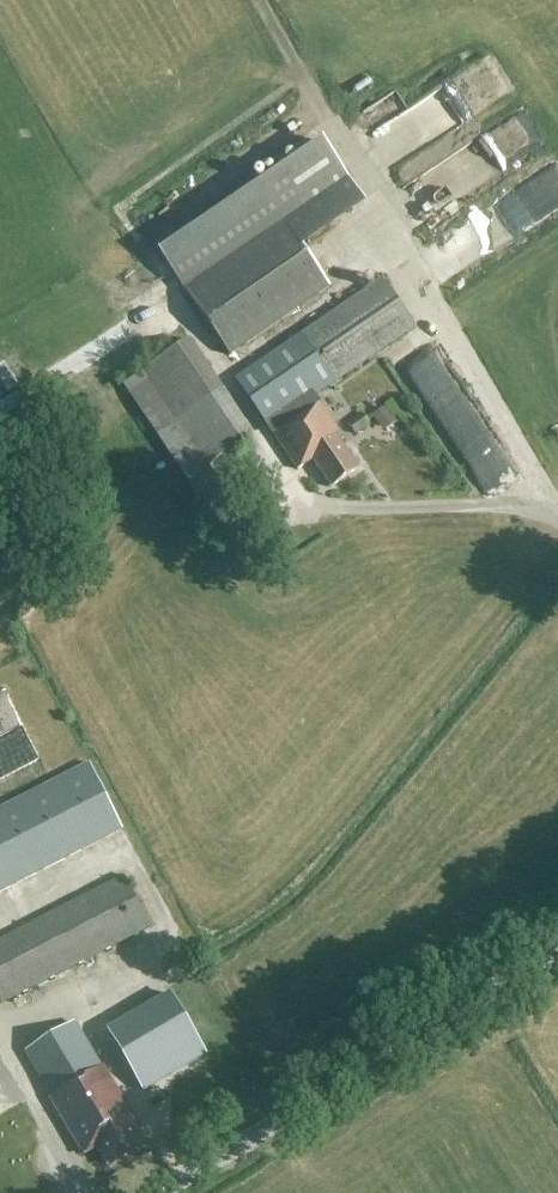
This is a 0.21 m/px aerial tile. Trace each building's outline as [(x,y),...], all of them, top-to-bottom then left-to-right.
[(413,152),(507,96),(503,90),(527,76),(514,54),(396,125),(413,152)] [(422,82),(386,99),(394,115),(430,98),(422,82)] [(367,205),(323,140),(158,252),(230,357),(331,288),(304,248),(367,205)] [(489,187),(509,179),(499,153),(479,161),(489,187)] [(313,461),(331,487),(359,468),(340,440),(343,438),(318,401),(317,401),(314,396),(415,328),(382,279),(235,378),(269,427),(273,432),(272,432),(298,470),(313,461)] [(189,339),(142,371),(208,465),(253,436),(189,339)] [(208,465),(142,371),(121,384),(197,497),(220,484),(208,465)] [(339,390),(322,393),(325,410),(342,406),(339,390)] [(346,426),(354,436),(368,425),(361,415),(346,426)] [(58,753),(27,684),(0,697),(0,779),(58,753)] [(122,829),(89,764),(0,809),(0,891),(122,829)] [(1,1003),(150,927),(123,875),(0,938),(0,1001),(1,1003)] [(205,1054),(172,997),(111,1036),(144,1091),(205,1054)] [(75,1024),(71,1026),(26,1053),(42,1080),(90,1049),(75,1024)] [(102,1070),(90,1049),(42,1080),(53,1098),(54,1098),(83,1146),(99,1136),(112,1158),(146,1138),(105,1068),(102,1070)]
